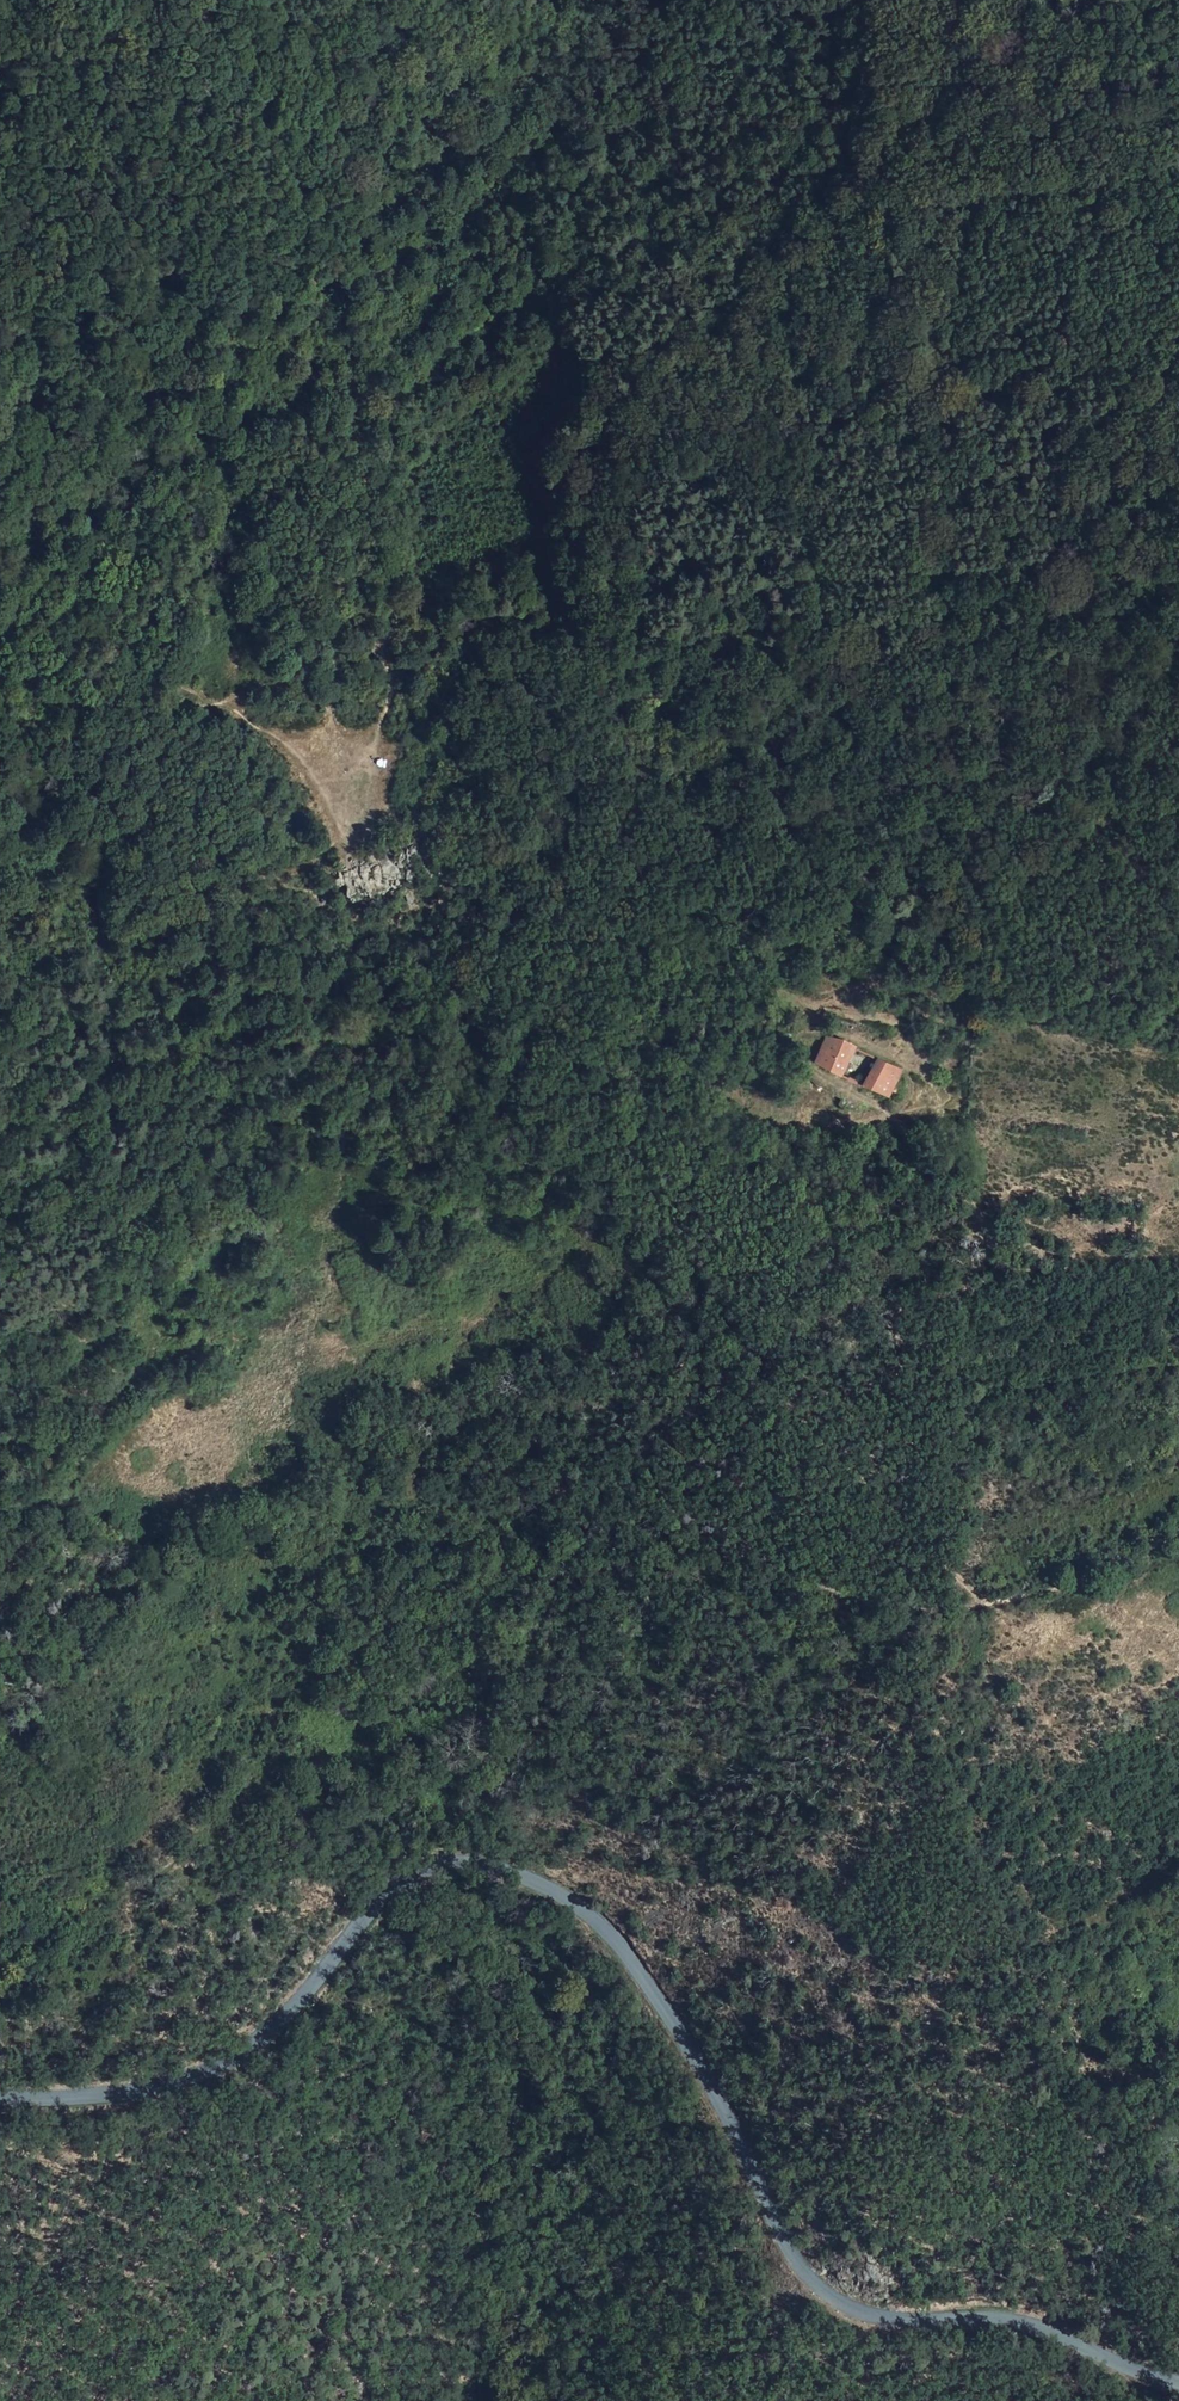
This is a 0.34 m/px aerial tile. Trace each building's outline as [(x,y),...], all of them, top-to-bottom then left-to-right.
[(841,1038),(826,1036),(815,1061),(843,1073),(849,1059),(844,1056),(849,1042),(841,1038)] [(855,1046),(849,1042),(844,1056),(849,1059),(855,1046)] [(876,1056),(871,1067),(897,1079),(902,1067),(876,1056)] [(889,1096),(897,1079),(871,1067),(864,1084),(889,1096)] [(856,1293),(860,1283),(843,1277),(839,1288),(856,1293)]
